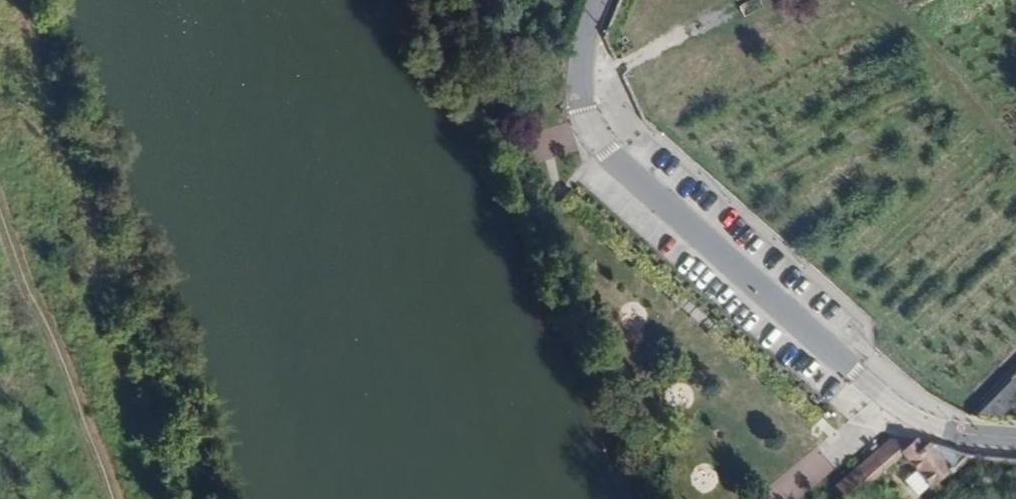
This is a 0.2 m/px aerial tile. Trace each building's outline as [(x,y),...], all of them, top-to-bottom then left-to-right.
[(1007,380),(970,416),(994,418),(1015,396),(1015,389),(1007,380)] [(831,485),(842,498),(896,454),(904,448),(885,439),(877,446),(831,485)] [(925,489),(961,455),(913,440),(904,448),(896,454),(925,489)]
